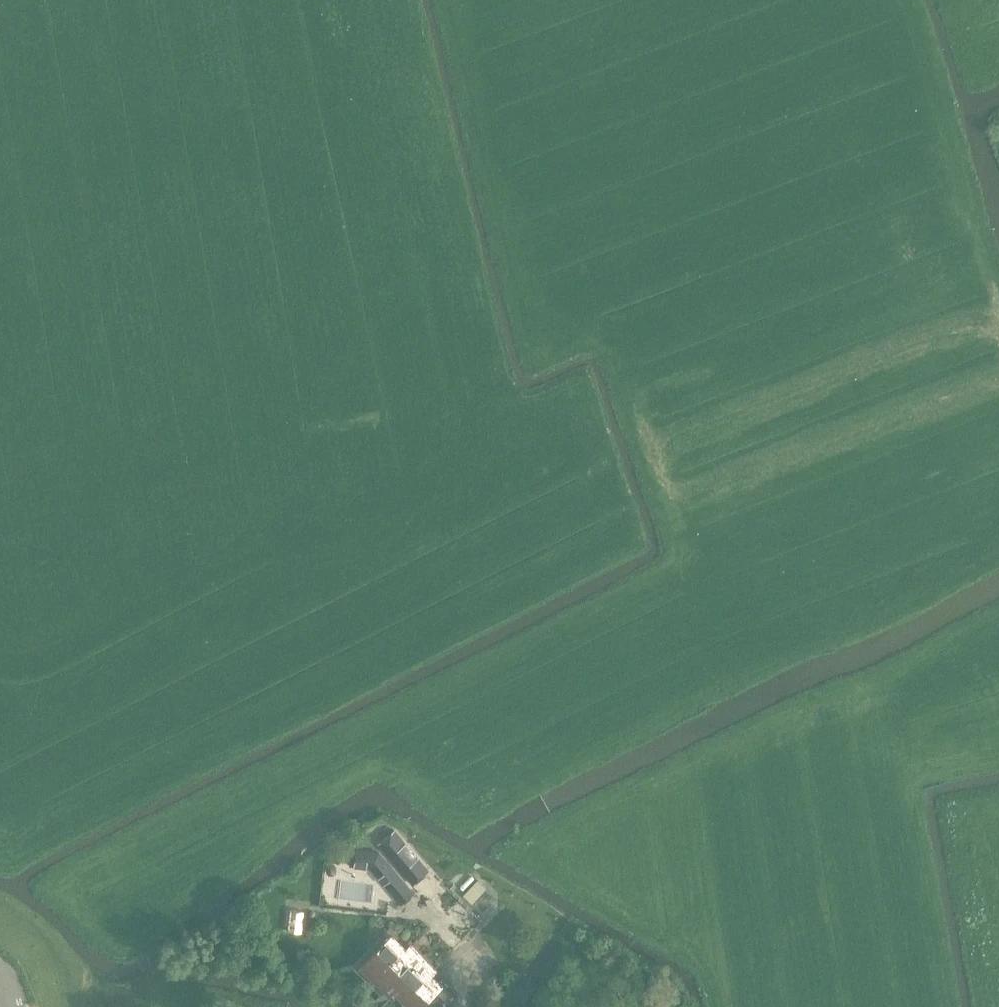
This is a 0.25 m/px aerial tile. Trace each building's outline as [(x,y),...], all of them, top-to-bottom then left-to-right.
[(414,885),(431,869),(395,827),(377,843),(414,885)] [(371,868),(384,883),(403,905),(416,894),(397,873),(380,852),(353,849),(351,866),(371,868)] [(420,1006),(437,988),(426,977),(435,967),(413,945),(403,955),(388,940),(362,966),(386,990),(395,980),(420,1006)]
